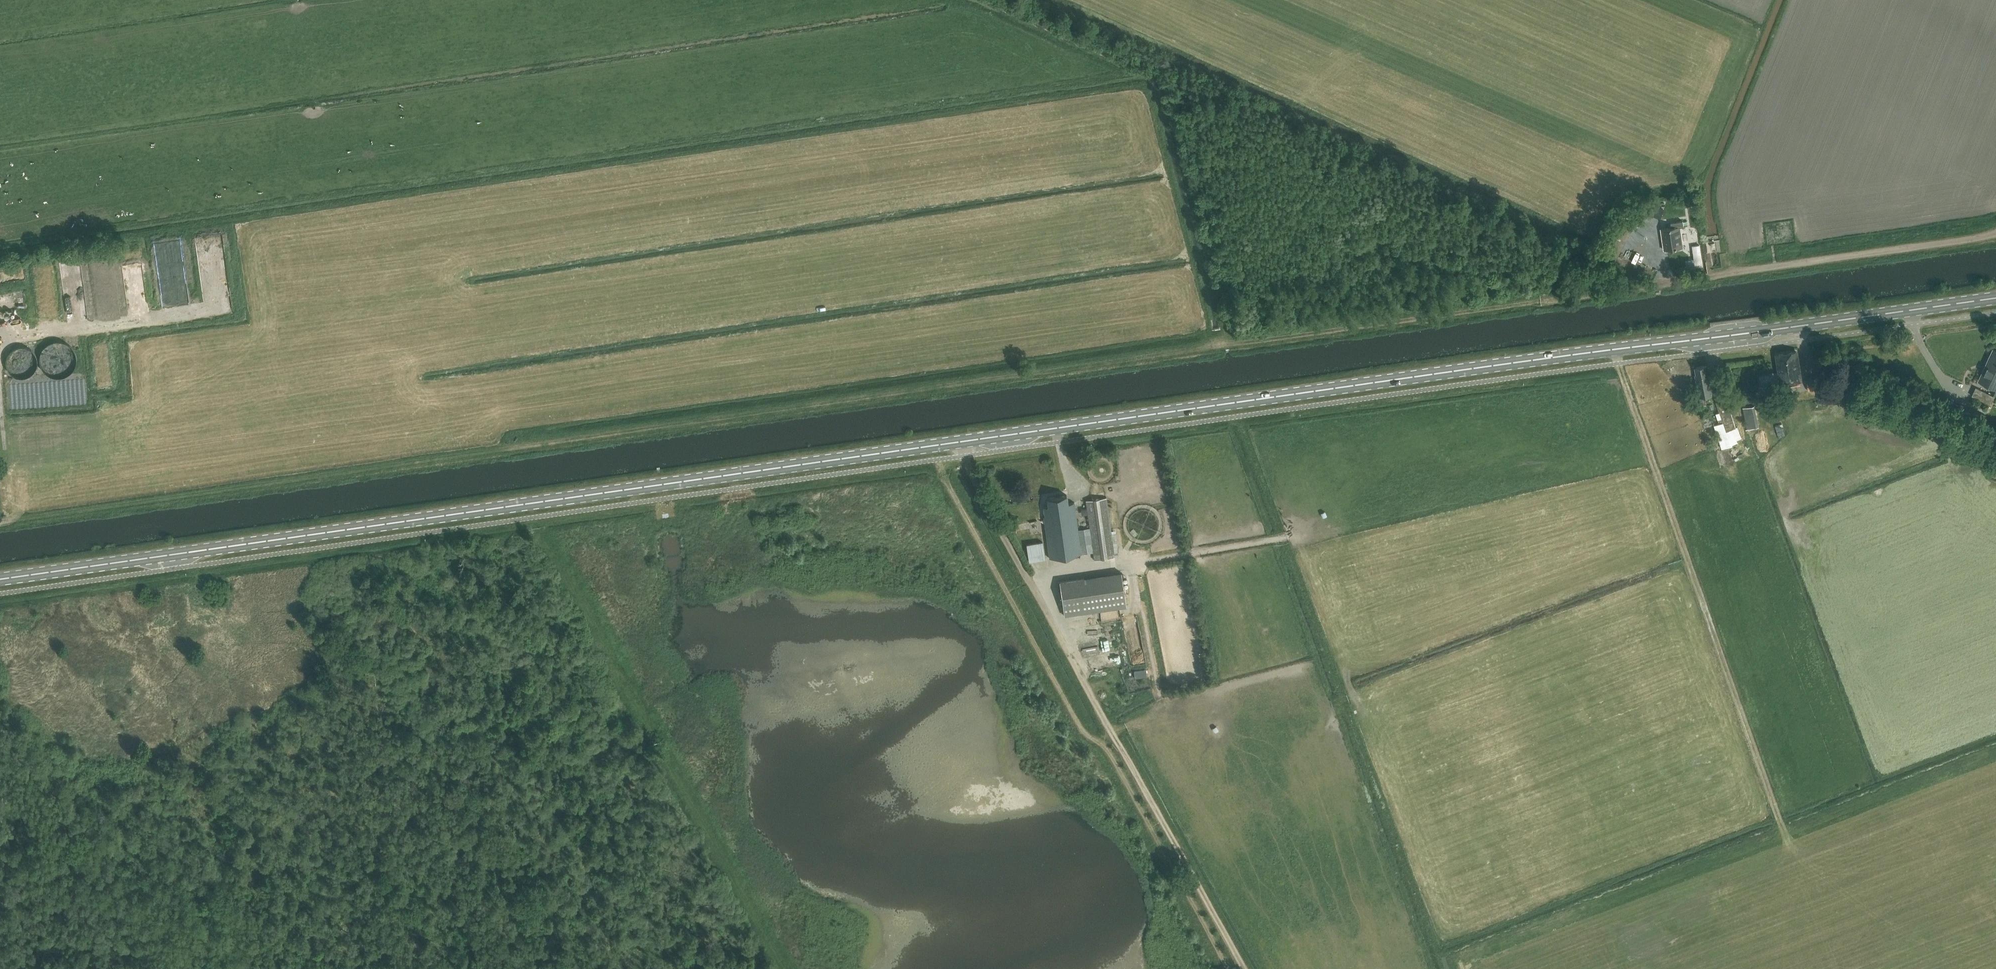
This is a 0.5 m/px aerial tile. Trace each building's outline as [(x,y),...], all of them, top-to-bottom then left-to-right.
[(1603,247),(1619,255),(1641,212),(1626,204),(1603,247)] [(1672,229),(1662,230),(1664,249),(1683,247),(1681,228),(1684,227),(1683,221),(1671,222),(1672,229)] [(1697,267),(1704,267),(1703,244),(1696,244),(1697,267)] [(1671,262),(1671,253),(1660,254),(1661,262),(1671,262)] [(115,286),(113,257),(96,258),(97,287),(115,286)] [(62,341),(58,341),(52,342),(47,345),(45,346),(42,351),(40,357),(40,360),(40,363),(41,367),(43,371),(45,373),(49,376),(52,377),(54,378),(57,378),(62,378),(64,377),(68,375),(70,374),(73,371),(74,368),(76,363),(77,360),(76,357),(75,351),(72,347),(69,345),(65,342),(62,341)] [(16,376),(19,377),(25,377),(27,376),(30,375),(32,374),(35,371),(37,368),(38,365),(38,362),(38,358),(36,354),(34,351),(32,349),(29,347),(26,346),(22,345),(19,346),(15,347),(12,348),(10,351),(8,355),(6,358),(6,361),(6,364),(8,368),(9,370),(11,372),(13,374),(16,376)] [(1994,349),(1978,380),(1995,389),(1995,350),(1994,349)] [(1777,354),(1781,383),(1801,380),(1796,351),(1777,354)] [(1696,374),(1695,375),(1699,396),(1712,393),(1710,381),(1709,381),(1706,365),(1695,367),(1696,374)] [(100,383),(115,382),(114,371),(99,372),(100,383)] [(1807,379),(1808,391),(1822,389),(1821,377),(1807,379)] [(1764,406),(1775,404),(1772,384),(1761,386),(1764,406)] [(1995,397),(1975,388),(1972,396),(1991,405),(1995,397)] [(1726,397),(1716,401),(1726,431),(1736,427),(1726,397)] [(1758,405),(1749,407),(1753,429),(1761,428),(1758,405)] [(1972,417),(1982,422),(1985,415),(1975,411),(1972,417)] [(1775,438),(1786,435),(1784,428),(1774,431),(1775,438)] [(1049,558),(1080,554),(1073,502),(1067,503),(1066,495),(1047,498),(1048,506),(1044,506),(1045,516),(1044,516),(1049,558)] [(1094,560),(1114,557),(1106,498),(1086,500),(1094,560)] [(1126,607),(1121,576),(1059,585),(1064,616),(1126,607)]
